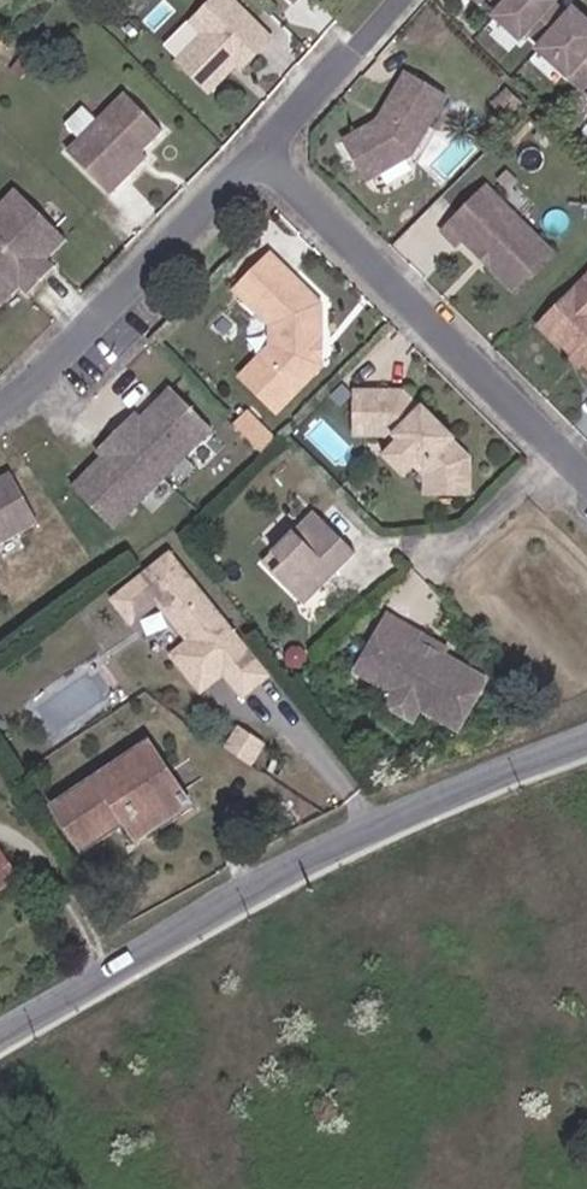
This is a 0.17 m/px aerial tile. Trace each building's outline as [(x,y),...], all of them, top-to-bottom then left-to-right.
[(212,93),(239,66),(245,72),(276,41),(237,0),(220,0),(197,23),(208,35),(181,61),(212,93)] [(520,0),(498,0),(510,11),(520,0)] [(503,19),(526,39),(532,32),(550,47),(575,20),(560,6),(563,3),(560,0),(520,0),(510,11),(503,19)] [(582,12),(575,20),(550,47),(547,51),(586,89),(586,18),(582,12)] [(451,99),(410,79),(384,129),(348,150),(374,188),(418,160),(451,99)] [(114,194),(128,180),(123,175),(145,153),(167,132),(129,95),(72,152),(114,194)] [(123,175),(128,180),(150,158),(145,153),(123,175)] [(499,260),(541,232),(494,187),(450,232),(465,247),(472,241),(484,255),(490,252),(499,260)] [(0,220),(0,248),(32,286),(76,244),(27,194),(0,220)] [(562,253),(541,232),(499,260),(500,261),(499,269),(524,293),(562,253)] [(0,248),(0,301),(1,302),(21,283),(28,290),(32,286),(0,248)] [(484,255),(493,264),(499,260),(490,252),(484,255)] [(250,380),(286,415),(340,359),(331,310),(278,259),(245,294),(280,328),(280,349),(250,380)] [(579,361),(584,355),(586,358),(586,290),(548,328),(579,361)] [(175,389),(142,421),(178,465),(214,429),(175,389)] [(437,496),(479,495),(479,461),(462,444),(465,440),(433,407),(425,415),(414,405),(418,400),(413,395),(366,395),(366,437),(396,437),(400,442),(404,439),(409,444),(394,458),(415,479),(430,465),(435,470),(432,473),(437,478),(437,496)] [(178,465),(142,421),(139,424),(133,419),(108,444),(113,449),(78,485),(117,525),(178,465)] [(41,519),(15,471),(0,480),(0,541),(41,519)] [(269,568),(310,609),(326,591),(321,586),(329,578),(335,584),(362,556),(321,516),(269,568)] [(237,666),(262,649),(188,546),(129,588),(147,612),(175,593),(203,633),(185,646),(212,684),(237,666)] [(396,693),(424,709),(462,731),(491,679),(447,655),(424,642),(428,635),(395,617),(361,674),(396,693)] [(424,642),(447,655),(451,648),(428,635),(424,642)] [(280,674),(262,649),(237,666),(255,691),(280,674)] [(417,723),(424,709),(396,693),(390,707),(417,723)] [(81,850),(121,823),(135,813),(141,822),(183,792),(148,739),(51,806),(81,850)] [(135,813),(121,823),(135,842),(191,804),(183,792),(141,822),(135,813)] [(19,878),(0,851),(0,891),(19,878)]
